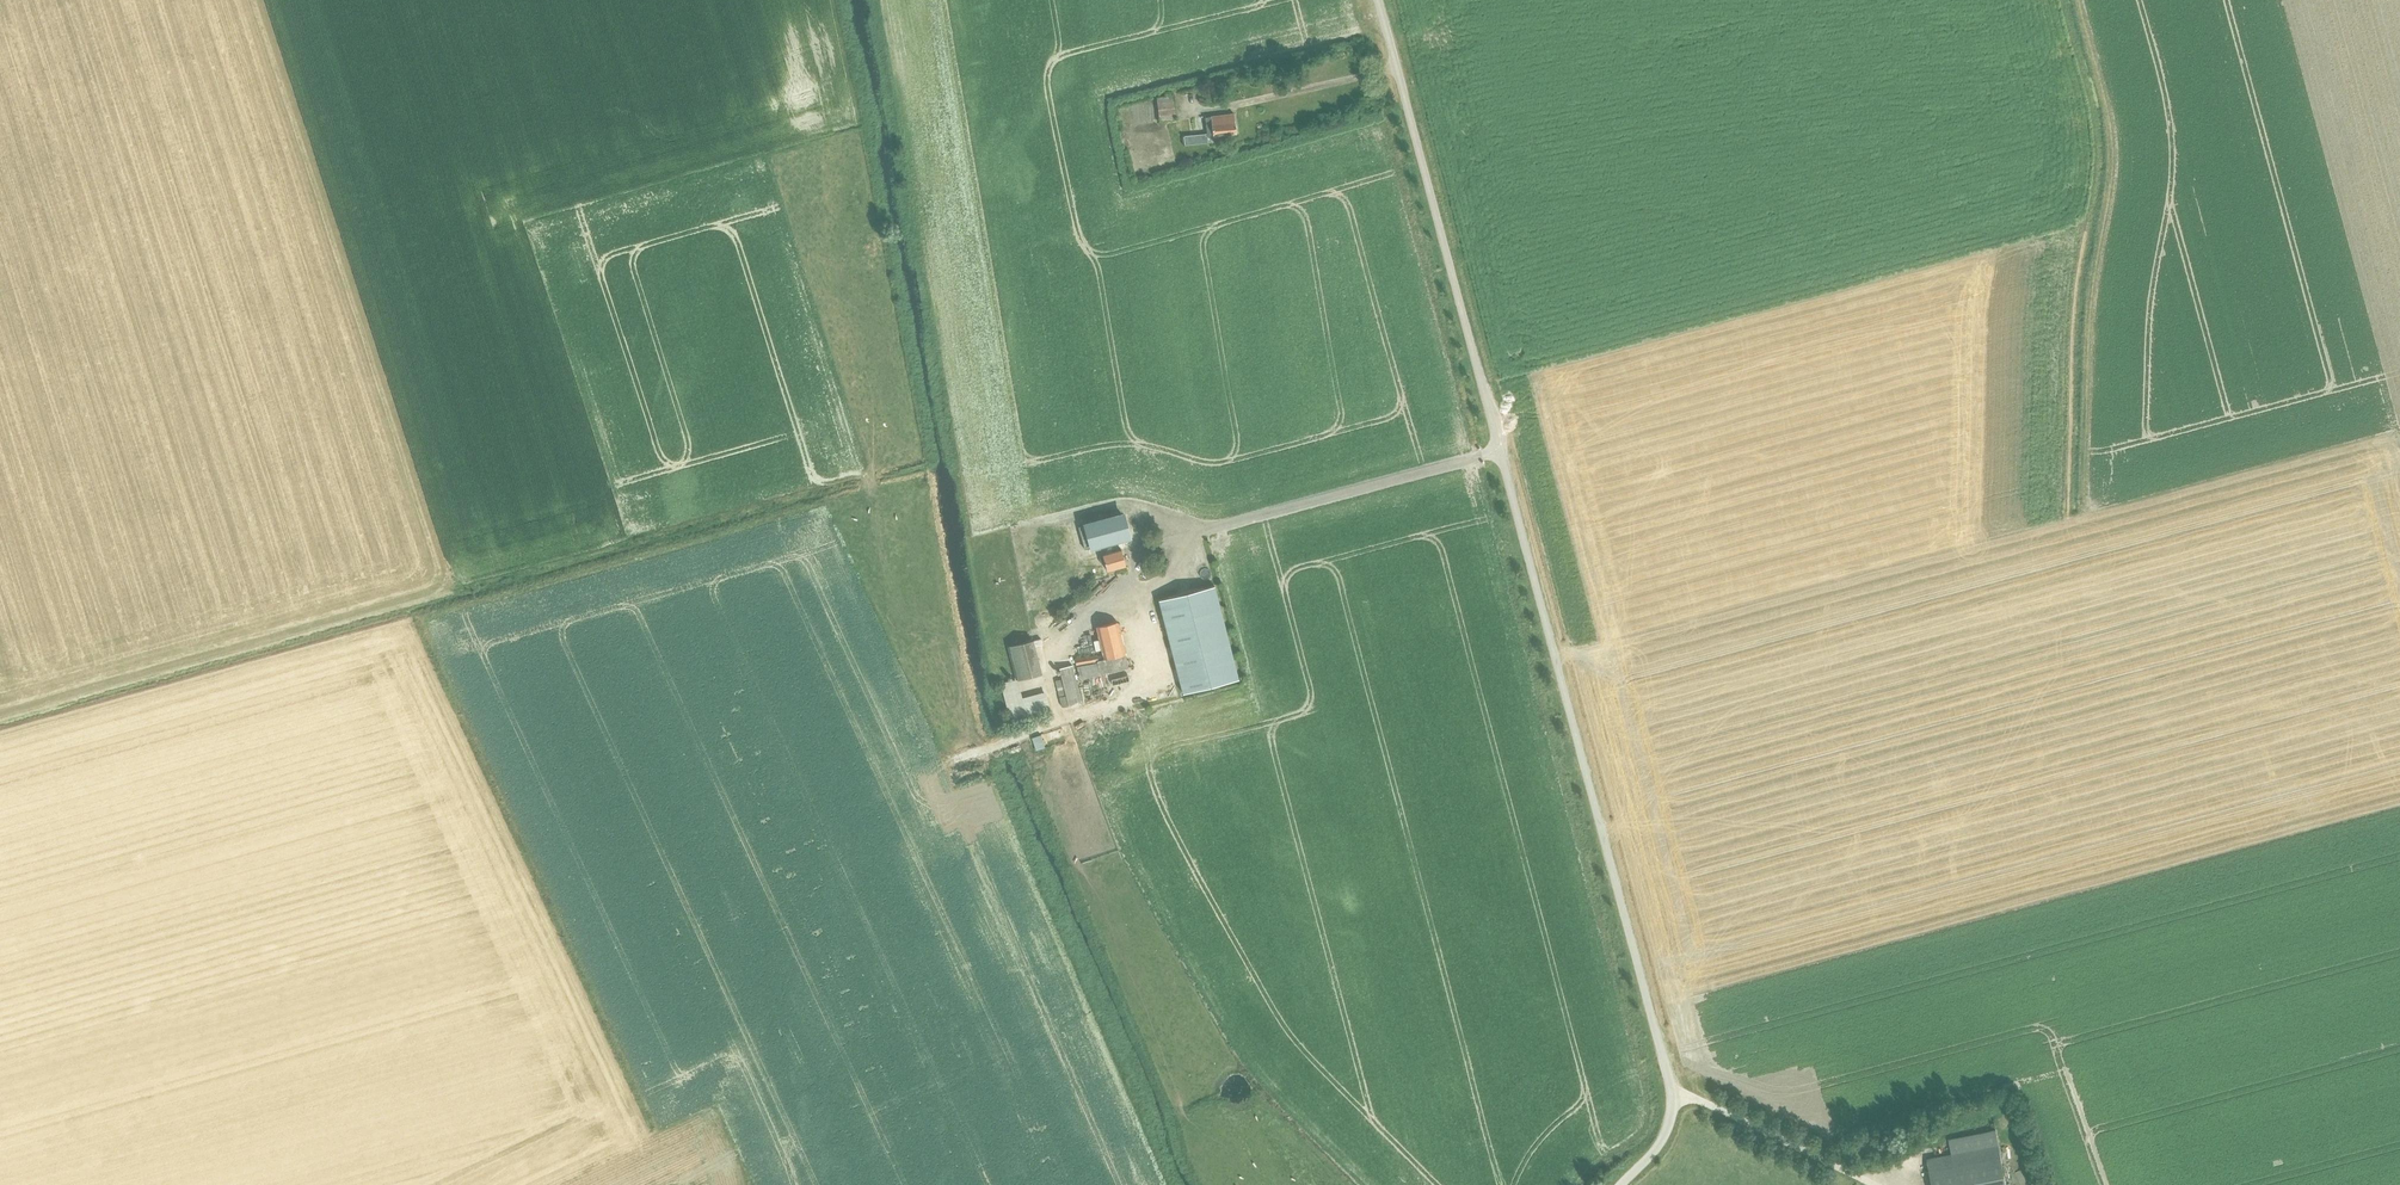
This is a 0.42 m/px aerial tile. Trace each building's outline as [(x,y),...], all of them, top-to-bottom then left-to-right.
[(1174,95),(1156,97),(1158,113),(1159,121),(1177,119),(1174,95)] [(1207,137),(1236,133),(1233,113),(1205,117),(1206,133),(1183,135),(1184,145),(1208,143),(1207,137)] [(1123,514),(1078,526),(1084,549),(1129,536),(1123,514)] [(1102,554),(1102,555),(1104,563),(1106,570),(1125,565),(1121,549),(1102,554)] [(1237,678),(1214,586),(1159,600),(1183,693),(1237,678)] [(1103,659),(1125,654),(1117,621),(1096,626),(1103,659)] [(1018,634),(996,640),(1006,675),(1028,668),(1018,634)] [(1076,665),(1072,666),(1077,684),(1090,682),(1089,677),(1098,675),(1098,673),(1127,666),(1125,654),(1103,659),(1098,660),(1098,661),(1076,665)] [(1076,665),(1098,661),(1098,660),(1097,654),(1075,658),(1076,665)] [(1068,705),(1081,702),(1077,684),(1072,666),(1072,665),(1059,668),(1068,705)] [(1049,708),(1045,691),(1021,697),(1016,678),(1000,682),(1010,718),(1026,714),(1049,708)] [(1039,735),(1030,738),(1035,750),(1044,747),(1039,735)] [(1995,1129),(1948,1139),(1951,1154),(1926,1158),(1932,1184),(2006,1184),(1995,1129)]
